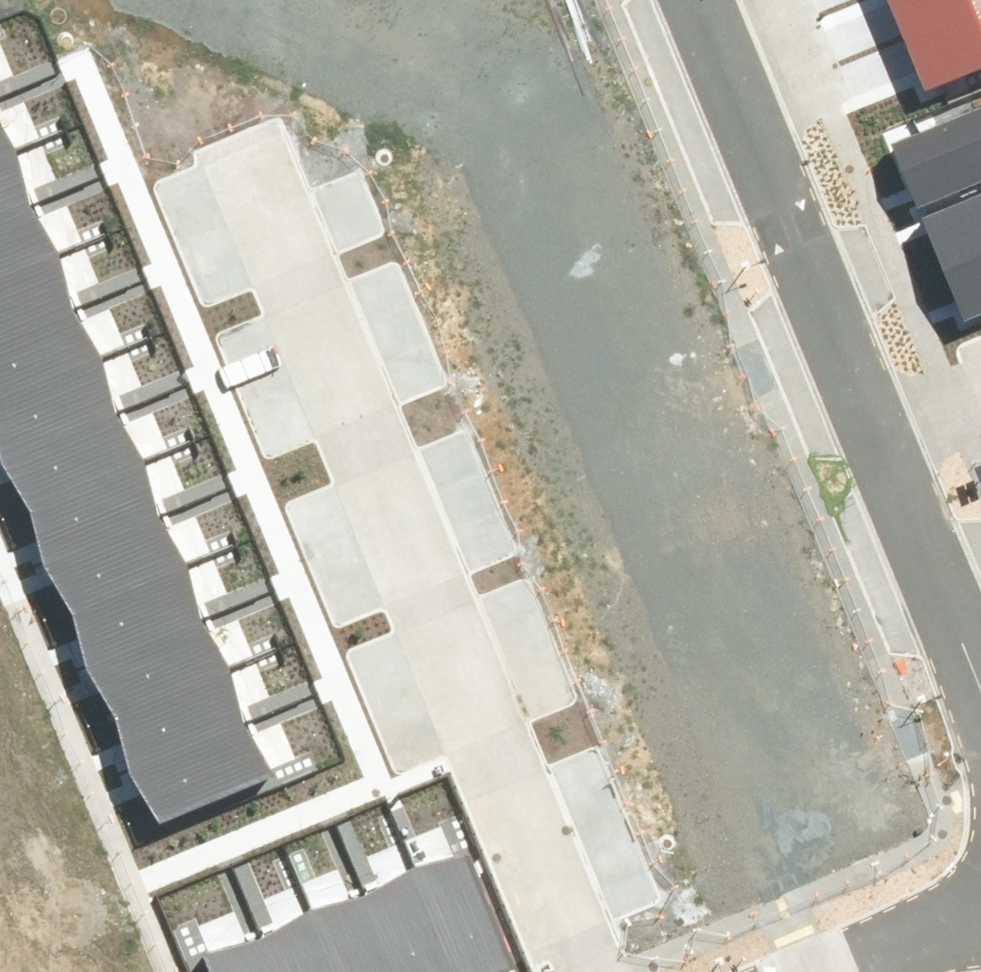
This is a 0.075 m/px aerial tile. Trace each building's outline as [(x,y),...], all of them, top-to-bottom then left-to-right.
[(904,37),(980,6),(980,0),(889,0),(904,37)] [(925,89),(980,67),(980,6),(904,37),(925,89)] [(913,200),(980,173),(980,112),(891,148),(913,200)] [(15,149),(0,128),(0,155),(15,149)] [(0,155),(0,220),(31,208),(15,149),(0,155)] [(942,269),(980,253),(980,198),(922,222),(942,269)] [(0,220),(0,278),(62,255),(31,208),(0,220)] [(963,321),(980,314),(980,253),(942,269),(963,321)] [(0,278),(0,341),(73,311),(62,255),(0,278)] [(0,341),(0,399),(104,359),(73,311),(0,341)] [(0,399),(0,456),(1,460),(116,416),(104,359),(0,399)] [(116,416),(1,460),(32,508),(145,462),(116,416)] [(145,462),(32,508),(46,566),(161,522),(145,462)] [(161,522),(46,566),(74,612),(192,569),(161,522)] [(192,569),(74,612),(89,672),(202,625),(192,569)] [(202,625),(89,672),(118,718),(234,673),(202,625)] [(234,673),(118,718),(131,774),(246,729),(234,673)] [(246,729),(131,774),(162,821),(278,776),(246,729)] [(456,971),(503,971),(517,969),(471,855),(414,867),(456,971)] [(398,971),(456,971),(414,867),(366,899),(398,971)] [(334,971),(398,971),(366,899),(311,909),(334,971)] [(276,971),(334,971),(311,909),(263,941),(276,971)] [(210,971),(276,971),(263,941),(204,957),(210,971)]
